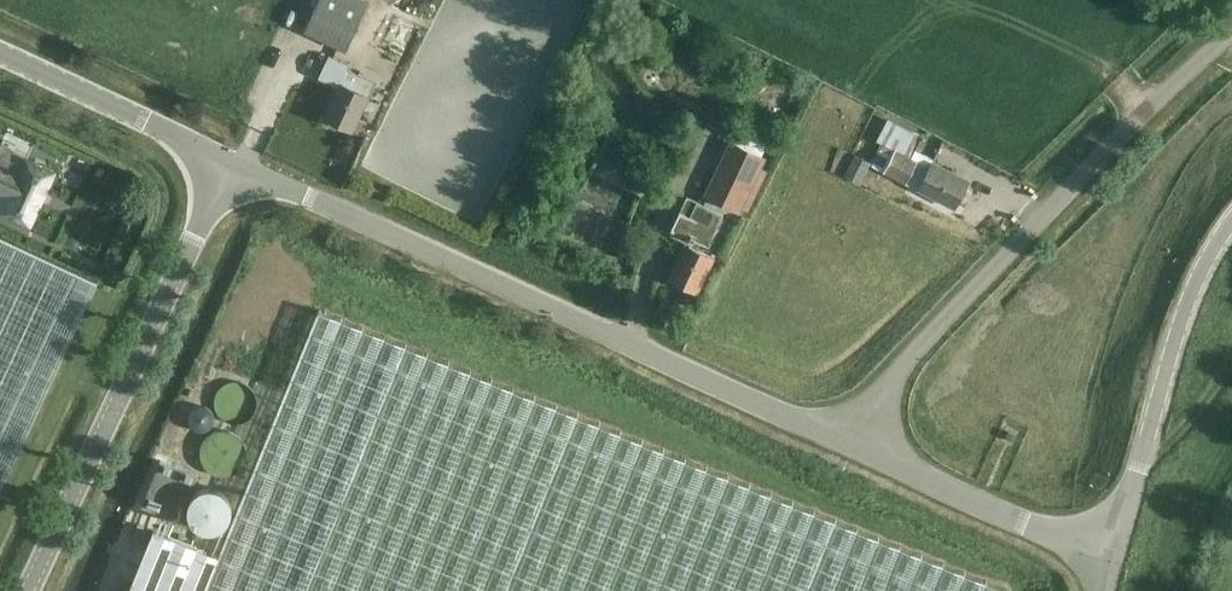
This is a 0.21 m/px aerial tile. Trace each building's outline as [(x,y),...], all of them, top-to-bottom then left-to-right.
[(304,31),(346,51),(369,1),(367,0),(318,0),(304,31)] [(702,15),(709,0),(673,0),(702,15)] [(325,117),(353,130),(375,81),(348,69),(350,65),(329,55),(318,77),(339,87),(325,117)] [(756,55),(743,80),(751,85),(764,60),(756,55)] [(906,182),(954,207),(968,181),(932,162),(929,168),(917,162),(917,160),(910,157),(921,137),(888,119),(876,141),(880,143),(869,164),(882,171),(881,172),(905,184),(906,182)] [(729,140),(703,195),(707,197),(718,203),(739,213),(766,158),(729,140)] [(0,150),(0,208),(29,222),(53,170),(26,158),(24,161),(0,150)] [(718,203),(707,197),(703,205),(687,197),(669,236),(685,244),(669,278),(697,292),(714,258),(696,249),(700,243),(707,246),(723,214),(715,210),(718,203)] [(98,282),(0,237),(0,493),(98,282)] [(1011,590),(319,310),(218,557),(153,530),(128,590),(1010,590),(1011,590)] [(178,519),(197,474),(161,460),(142,505),(178,519)]
